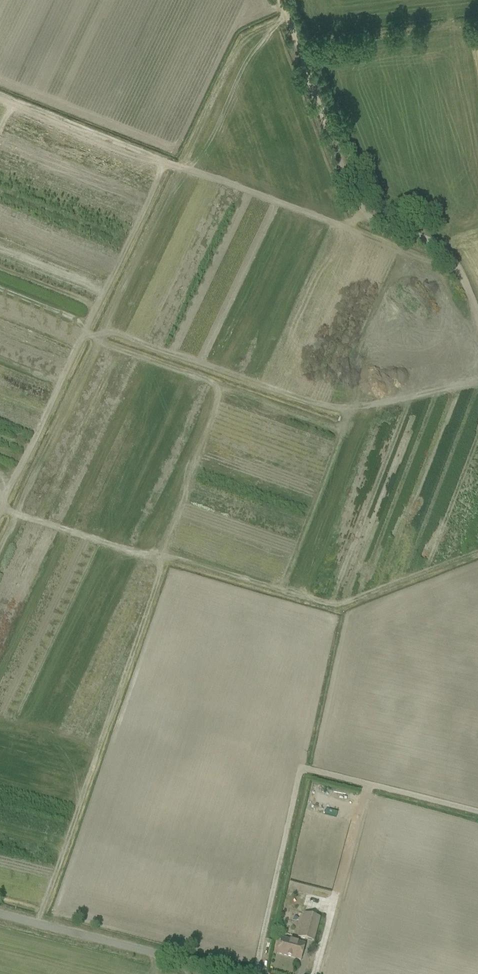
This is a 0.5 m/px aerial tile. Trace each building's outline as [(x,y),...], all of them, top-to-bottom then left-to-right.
[(313,941),(320,918),(304,914),(298,937),(313,941)] [(300,960),(303,950),(304,945),(281,939),(279,944),(277,954),(300,960)]
